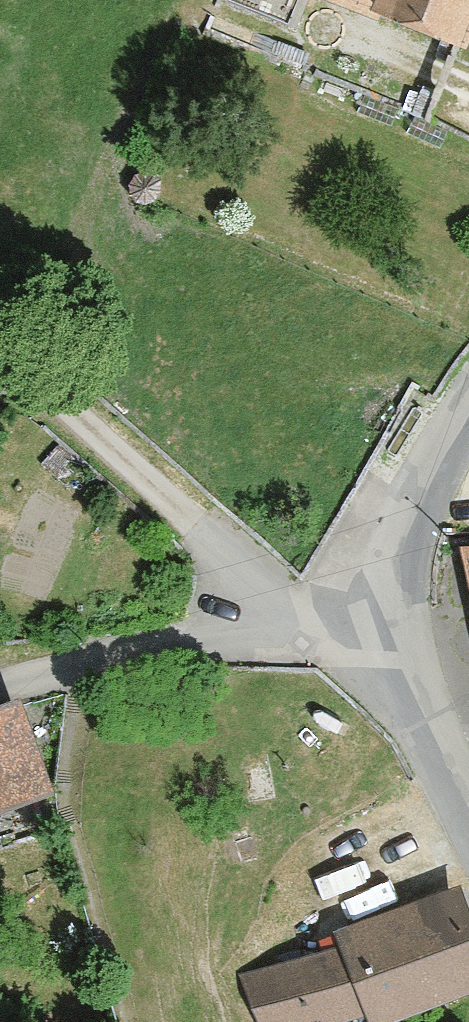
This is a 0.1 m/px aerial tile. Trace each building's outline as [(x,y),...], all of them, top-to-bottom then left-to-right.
[(283,21),(292,0),(233,0),(283,21)] [(463,38),(468,23),(468,0),(331,0),(372,17),(378,3),(463,38)] [(0,711),(0,808),(50,792),(22,704),(0,711)] [(245,976),(260,1021),(321,1021),(367,1007),(371,1020),(468,988),(468,904),(463,885),(336,926),(343,945),(245,976)]
